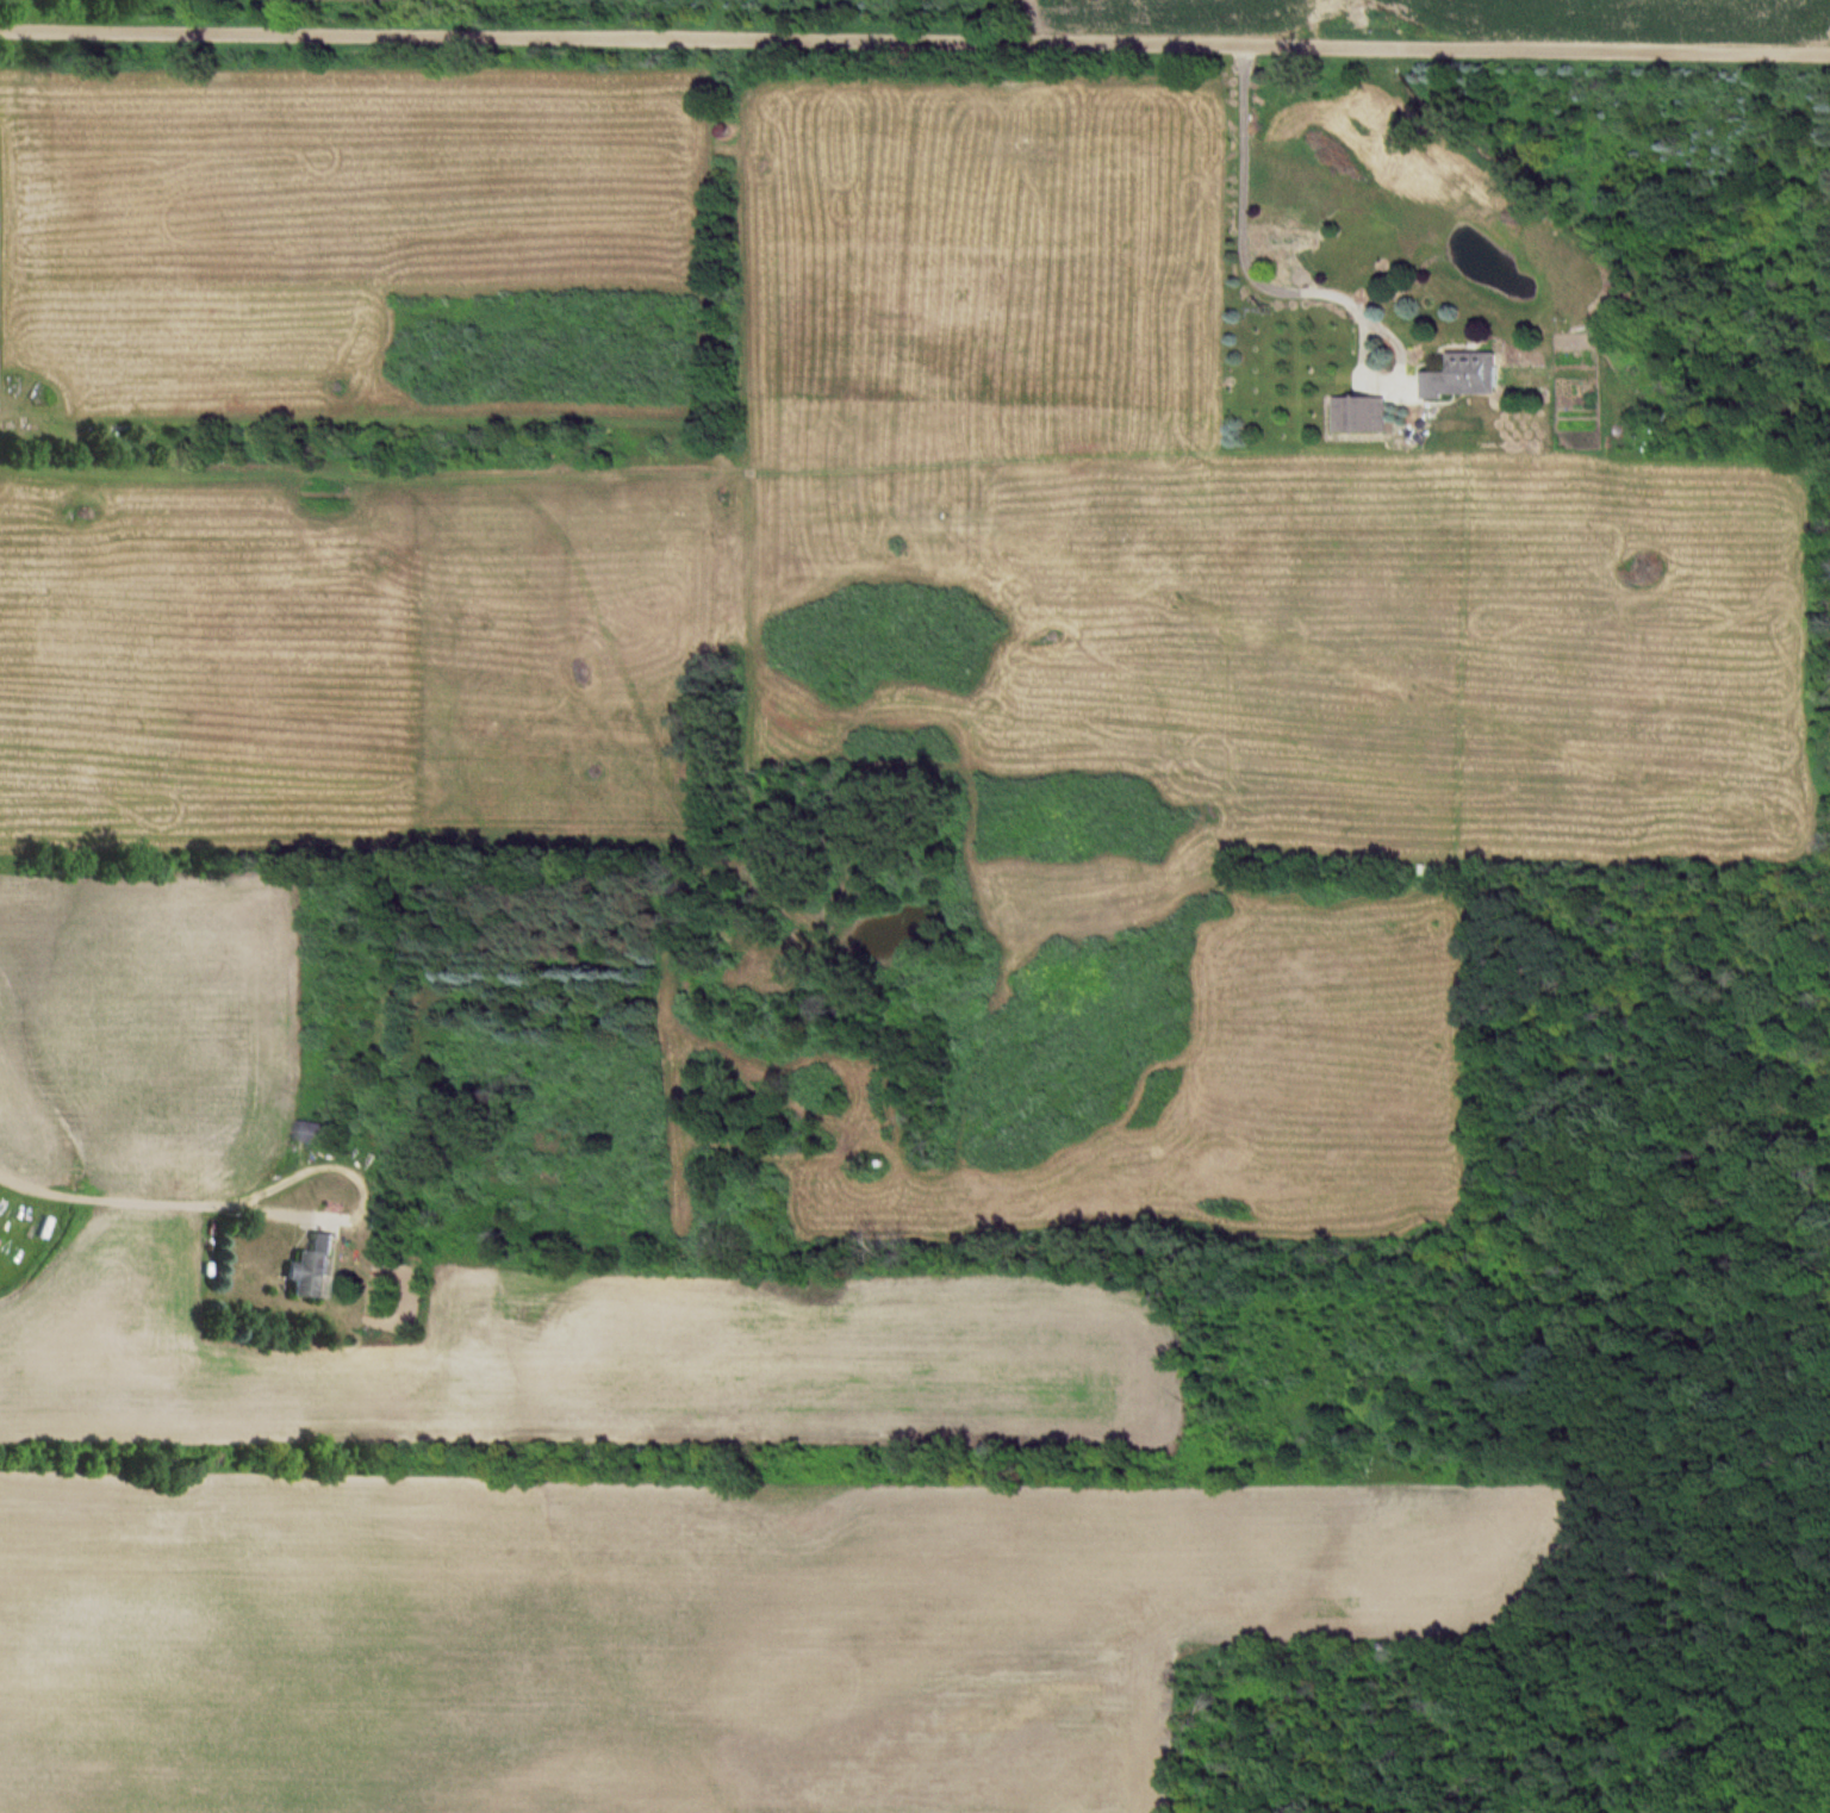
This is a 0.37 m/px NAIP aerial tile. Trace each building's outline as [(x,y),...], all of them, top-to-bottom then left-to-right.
[(1500,397),(1500,353),(1450,353),(1450,373),(1422,373),(1422,397),(1500,397)] [(1333,434),(1385,434),(1385,397),(1333,397),(1333,434)] [(332,1125),(297,1122),(296,1143),(330,1146),(332,1125)] [(330,1300),(334,1234),(314,1233),(312,1253),(298,1252),(297,1264),(289,1264),(288,1281),(294,1282),(293,1298),(330,1300)]
